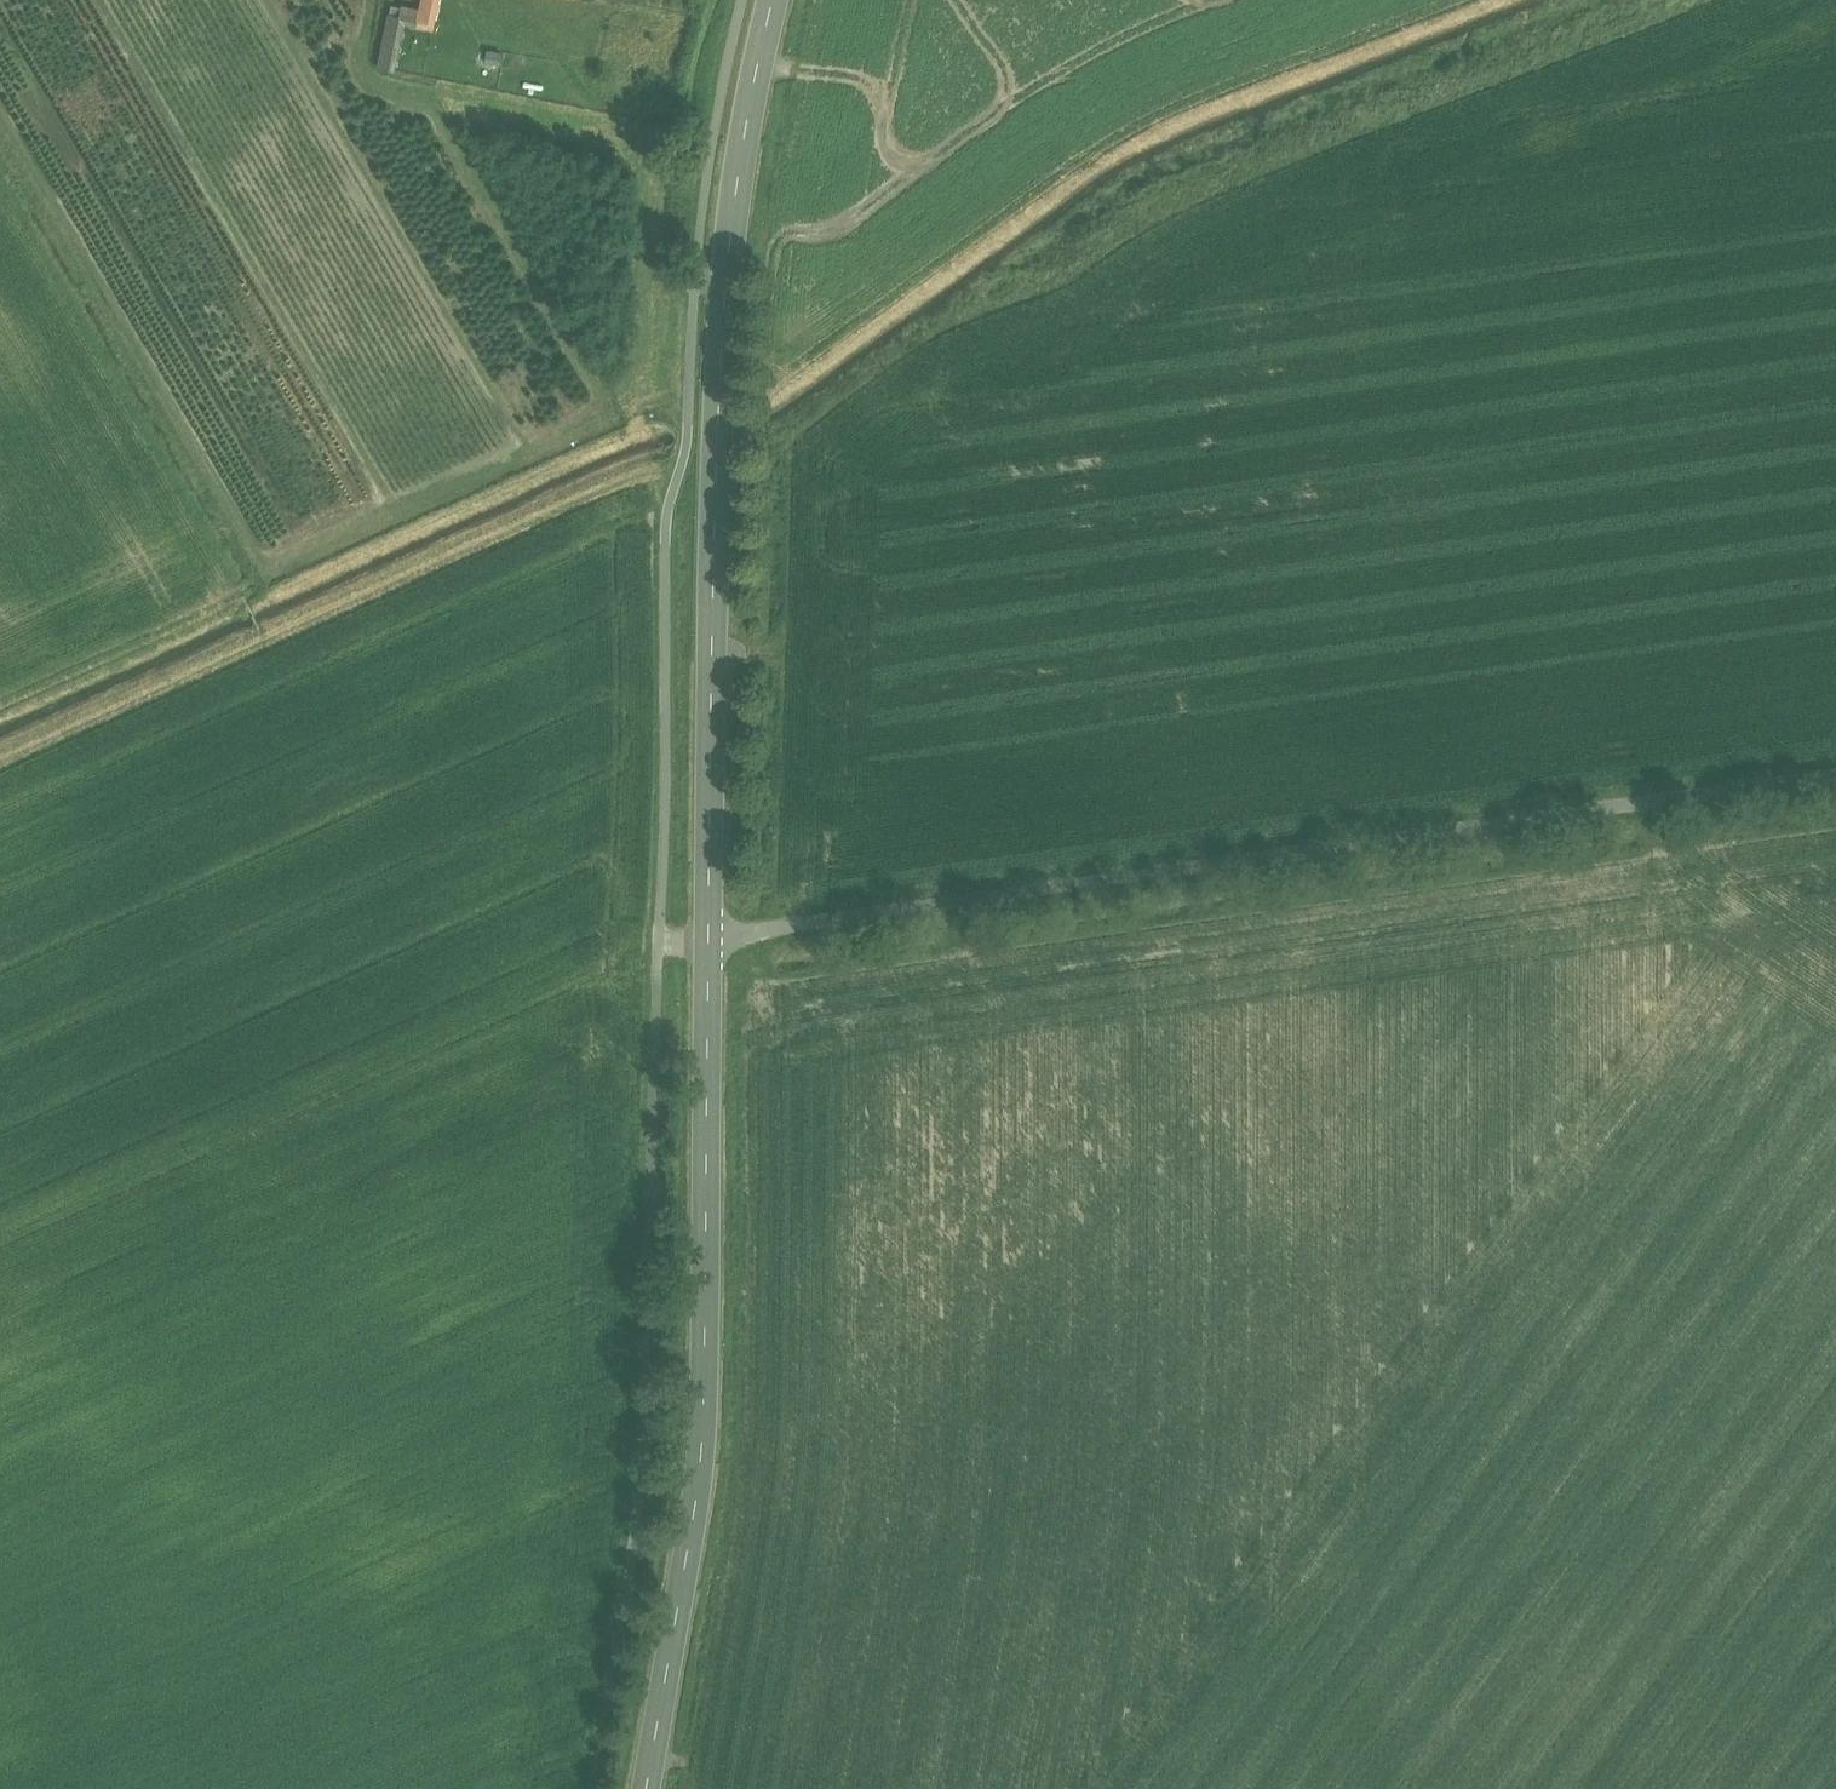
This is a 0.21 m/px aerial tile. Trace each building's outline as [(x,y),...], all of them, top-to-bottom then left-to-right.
[(416,29),(434,33),(440,0),(421,0),(416,29)]
